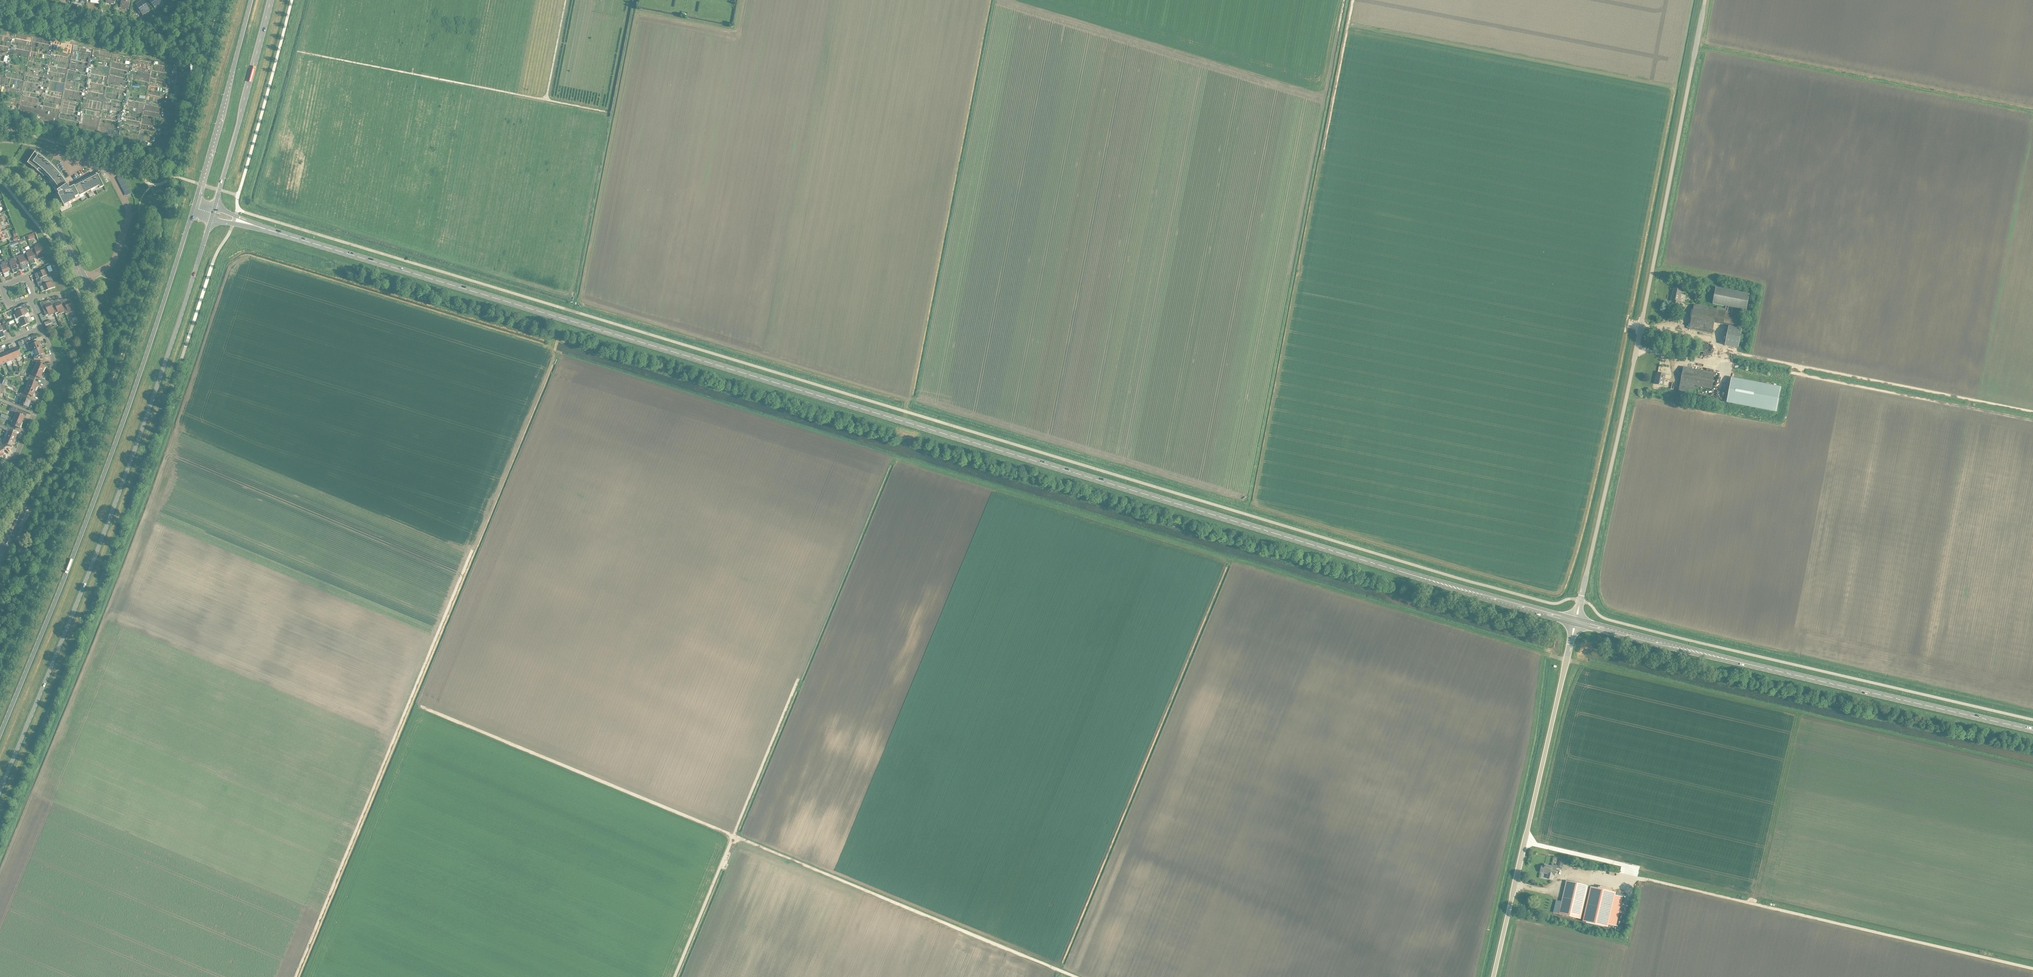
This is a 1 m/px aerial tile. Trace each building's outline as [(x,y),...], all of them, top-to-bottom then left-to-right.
[(119,7),(128,9),(130,0),(121,0),(119,7)] [(150,10),(143,0),(141,0),(135,4),(142,15),(150,10)] [(155,9),(162,5),(159,0),(149,0),(155,9)] [(39,169),(42,171),(48,177),(53,183),(51,185),(56,192),(58,195),(64,206),(80,198),(79,196),(99,186),(100,188),(104,186),(98,174),(70,188),(67,184),(62,177),(56,170),(49,163),(42,157),(35,152),(28,161),(32,164),(31,165),(34,168),(37,170),(39,169)] [(43,253),(39,243),(35,245),(36,247),(31,249),(34,256),(37,255),(38,259),(43,257),(42,253),(43,253)] [(28,252),(23,254),(26,261),(29,260),(30,264),(35,262),(34,259),(35,258),(34,256),(31,249),(27,250),(28,252)] [(19,258),(15,259),(18,267),(20,265),(22,270),(27,268),(26,264),(27,264),(26,261),(23,254),(19,256),(19,258)] [(18,267),(15,259),(14,258),(10,259),(11,261),(6,263),(9,270),(12,269),(13,273),(18,271),(17,268),(18,267)] [(6,263),(5,261),(1,263),(2,265),(0,265),(0,273),(3,272),(4,277),(10,275),(8,271),(9,271),(9,270),(6,263)] [(37,284),(52,278),(49,272),(52,270),(50,265),(47,267),(47,268),(34,273),(37,279),(35,279),(37,284)] [(54,283),(52,278),(37,284),(38,286),(39,286),(42,292),(45,290),(45,291),(55,287),(53,283),(54,283)] [(1680,302),(1682,293),(1681,293),(1681,290),(1674,288),(1672,298),(1671,298),(1670,304),(1681,306),(1682,302),(1680,302)] [(1726,309),(1737,311),(1737,308),(1746,310),(1749,294),(1716,288),(1713,304),(1726,306),(1726,309)] [(60,302),(62,305),(64,312),(65,314),(74,310),(70,301),(69,297),(63,300),(62,298),(59,300),(60,302)] [(64,312),(62,305),(60,302),(59,300),(59,298),(53,301),(53,300),(49,301),(50,303),(51,303),(55,313),(58,312),(59,314),(64,312)] [(50,303),(49,301),(49,300),(43,302),(43,301),(40,302),(41,306),(42,306),(45,315),(48,314),(49,315),(55,313),(51,303),(50,303)] [(18,318),(25,315),(25,314),(29,312),(27,307),(26,303),(20,305),(21,306),(14,309),(16,314),(14,314),(16,319),(18,318)] [(1717,309),(1716,309),(1694,304),(1689,329),(1712,333),(1714,322),(1717,309)] [(1716,309),(1717,309),(1714,322),(1738,327),(1741,312),(1737,311),(1726,309),(1717,307),(1716,309)] [(25,315),(18,318),(16,319),(20,327),(29,323),(29,322),(32,321),(30,316),(26,318),(25,315)] [(5,336),(3,331),(8,329),(6,323),(1,326),(0,324),(0,338),(5,336)] [(1729,326),(1725,345),(1738,348),(1742,329),(1729,326)] [(33,351),(41,347),(39,341),(36,342),(35,340),(27,343),(29,348),(31,348),(33,351)] [(44,353),(41,347),(33,351),(35,357),(34,357),(34,359),(40,359),(43,359),(41,354),(44,353)] [(18,348),(13,350),(16,358),(21,356),(18,348)] [(13,350),(8,352),(11,360),(16,358),(13,350)] [(8,352),(3,354),(6,362),(11,360),(8,352)] [(40,364),(40,359),(34,359),(34,362),(37,363),(34,369),(43,372),(45,366),(40,364)] [(1683,367),(1680,383),(1696,386),(1711,389),(1714,373),(1683,367)] [(40,378),(43,372),(34,369),(32,374),(30,374),(28,378),(34,380),(36,376),(40,378)] [(1663,385),(1666,374),(1658,372),(1656,378),(1655,384),(1663,385)] [(33,382),(34,380),(28,378),(27,381),(29,382),(27,387),(35,390),(38,384),(33,382)] [(1781,388),(1731,378),(1727,403),(1776,412),(1781,388)] [(1694,396),(1696,386),(1680,383),(1678,393),(1694,396)] [(33,396),(35,390),(27,387),(25,392),(23,391),(21,394),(27,397),(28,394),(33,396)] [(27,397),(21,394),(20,394),(19,396),(22,398),(20,403),(17,402),(16,404),(23,407),(23,405),(28,407),(31,401),(26,399),(27,397)] [(11,417),(14,419),(22,422),(25,416),(26,416),(27,412),(11,406),(9,410),(13,412),(11,417)] [(9,424),(8,427),(14,429),(15,426),(20,428),(22,422),(14,419),(11,425),(9,424)] [(6,437),(14,441),(17,435),(17,434),(18,431),(14,429),(8,427),(4,436),(6,437)] [(12,447),(14,441),(6,437),(4,443),(1,442),(0,443),(4,447),(7,445),(12,447)] [(1557,868),(1558,866),(1557,866),(1552,865),(1552,866),(1545,864),(1544,867),(1542,866),(1540,872),(1548,874),(1547,878),(1552,879),(1553,875),(1555,875),(1556,867),(1557,868)] [(1581,918),(1588,886),(1566,881),(1562,901),(1556,900),(1553,912),(1581,918)] [(1615,895),(1616,892),(1591,886),(1583,921),(1608,926),(1608,924),(1616,926),(1623,896),(1615,895)]
